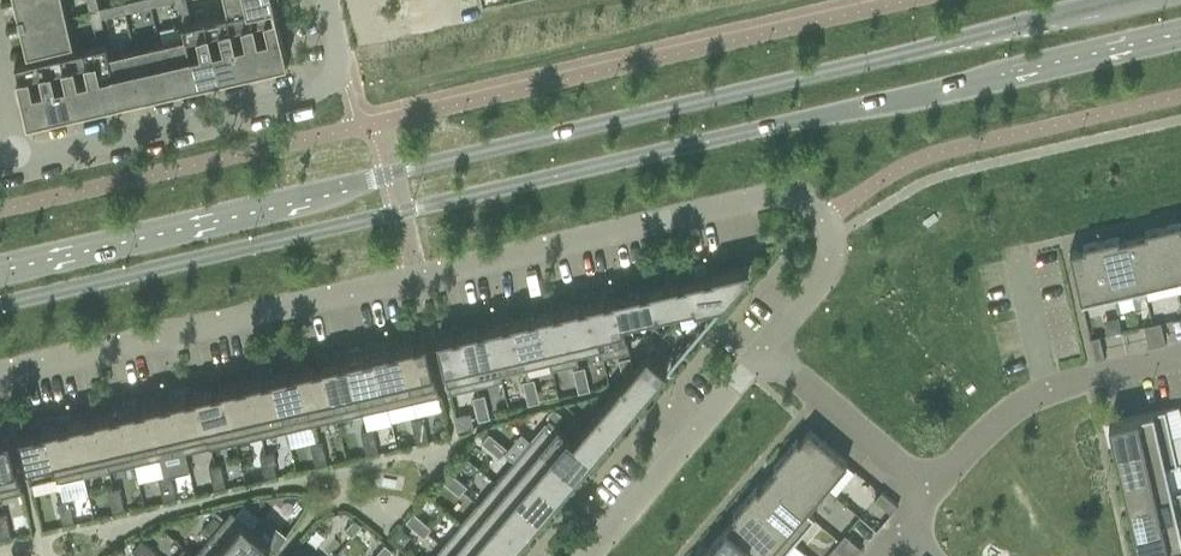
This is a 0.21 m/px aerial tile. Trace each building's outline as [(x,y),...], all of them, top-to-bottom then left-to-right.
[(21,27),(66,17),(63,0),(23,0),(15,2),(21,27)] [(90,11),(100,9),(97,0),(88,0),(90,11)] [(150,0),(131,0),(130,0),(132,9),(151,5),(150,0)] [(177,2),(185,37),(195,82),(196,82),(203,80),(205,85),(220,82),(219,76),(218,76),(204,19),(192,21),(187,0),(186,0),(177,2)] [(228,13),(249,9),(273,3),(273,0),(225,0),(228,13)] [(104,6),(106,15),(126,11),(124,2),(104,6)] [(273,3),(249,9),(263,66),(264,66),(271,64),(272,70),(288,66),(274,3),(273,3)] [(100,9),(90,11),(94,27),(103,25),(100,9)] [(228,13),(227,14),(240,71),(241,71),(242,71),(248,70),(250,75),(265,72),(264,66),(263,66),(249,9),(228,13)] [(227,14),(204,19),(218,76),(219,76),(220,76),(226,75),(227,80),(242,77),(241,71),(240,71),(227,14)] [(66,17),(21,27),(27,54),(73,43),(66,17)] [(185,37),(159,43),(170,88),(195,82),(185,37)] [(105,42),(83,47),(96,105),(95,105),(96,111),(112,107),(111,101),(118,100),(108,55),(105,42)] [(159,43),(134,49),(144,94),(169,88),(170,88),(159,43)] [(83,47),(60,53),(73,110),(74,116),(90,112),(89,106),(95,105),(96,105),(83,47)] [(109,54),(108,55),(118,100),(143,94),(144,94),(134,49),(109,54)] [(60,53),(38,58),(51,115),(50,115),(51,121),(67,117),(66,112),(72,110),(73,110),(60,53)] [(38,58),(15,63),(29,126),(45,122),(44,117),(50,115),(51,115),(38,58)] [(1180,226),(1180,222),(1162,226),(1163,227),(1174,278),(1180,277),(1180,226)] [(1162,226),(1145,230),(1145,231),(1146,234),(1145,234),(1132,237),(1133,237),(1144,286),(1145,291),(1146,291),(1145,285),(1144,285),(1174,278),(1163,227),(1162,226)] [(1132,237),(1119,240),(1118,237),(1101,241),(1113,293),(1114,298),(1145,291),(1144,286),(1133,237),(1132,237)] [(1101,241),(1083,245),(1084,248),(1083,248),(1069,251),(1069,252),(1081,300),(1082,306),(1114,298),(1113,293),(1101,241)] [(704,275),(689,279),(695,304),(694,305),(699,327),(701,328),(749,272),(747,265),(712,274),(712,276),(705,278),(704,275)] [(694,305),(695,304),(689,279),(685,280),(686,282),(678,284),(678,281),(652,287),(658,313),(694,305)] [(658,313),(652,287),(648,288),(649,291),(641,292),(641,290),(615,296),(621,322),(622,321),(658,313)] [(622,321),(621,322),(615,296),(612,297),(612,299),(605,301),(604,298),(590,302),(600,346),(599,346),(602,358),(629,351),(622,321)] [(565,308),(575,352),(576,352),(599,346),(600,346),(590,302),(587,303),(587,305),(580,306),(579,304),(565,308)] [(539,313),(550,358),(549,358),(551,369),(579,363),(576,352),(575,352),(565,308),(561,308),(562,311),(554,312),(554,310),(539,313)] [(514,319),(524,364),(525,363),(549,358),(550,358),(539,313),(536,314),(537,316),(529,318),(529,316),(514,319)] [(524,364),(514,319),(511,320),(511,322),(504,324),(503,322),(489,325),(502,381),(503,380),(501,375),(527,369),(525,363),(524,364)] [(1161,322),(1144,326),(1146,336),(1163,332),(1161,322)] [(502,381),(489,325),(485,326),(486,328),(479,330),(478,328),(463,331),(476,387),(502,381)] [(476,387),(463,331),(460,332),(461,334),(453,336),(453,333),(437,337),(450,393),(476,387)] [(1163,332),(1146,336),(1149,347),(1166,343),(1163,332)] [(1099,336),(1089,338),(1094,360),(1104,357),(1099,336)] [(400,346),(413,401),(439,395),(426,340),(422,341),(423,343),(415,345),(415,342),(400,346)] [(662,364),(668,357),(654,345),(648,352),(662,364)] [(413,401),(400,346),(397,346),(397,349),(390,350),(389,348),(375,351),(388,407),(413,401)] [(388,407),(375,351),(371,352),(372,354),(364,356),(364,354),(349,357),(362,413),(388,407)] [(622,382),(641,399),(666,369),(647,352),(622,382)] [(362,413),(349,357),(346,358),(347,360),(339,362),(339,360),(324,363),(337,419),(362,413)] [(621,371),(632,368),(630,357),(618,360),(621,371)] [(299,369),(312,425),(337,419),(324,363),(321,364),(321,366),(314,368),(313,366),(299,369)] [(587,379),(584,367),(573,369),(575,381),(587,379)] [(312,425),(299,369),(296,370),(296,372),(289,374),(288,372),(274,375),(286,430),(312,425)] [(248,381),(261,436),(286,430),(274,375),(270,376),(271,378),(263,380),(263,377),(248,381)] [(537,390),(534,379),(522,381),(525,393),(537,390)] [(575,381),(578,393),(590,390),(587,379),(575,381)] [(261,436),(248,381),(245,381),(245,384),(238,385),(238,383),(223,387),(236,442),(261,436)] [(597,411),(617,428),(641,399),(622,382),(597,411)] [(198,392),(211,448),(236,442),(223,387),(220,387),(220,390),(213,391),(212,389),(198,392)] [(525,393),(528,404),(539,402),(537,390),(525,393)] [(211,448),(198,392),(194,393),(195,395),(187,397),(187,395),(172,398),(185,452),(209,447),(210,448),(211,448)] [(487,406),(484,395),(473,397),(475,409),(487,406)] [(162,401),(147,404),(160,458),(163,472),(188,466),(185,452),(172,398),(169,399),(170,401),(162,403),(162,401)] [(160,458),(147,404),(144,405),(144,407),(137,409),(136,407),(122,410),(134,464),(160,458)] [(475,409),(478,420),(490,418),(487,406),(475,409)] [(556,423),(562,416),(554,408),(547,416),(556,423)] [(1115,449),(1160,439),(1171,436),(1164,409),(1108,422),(1114,445),(1115,449)] [(134,464),(122,410),(119,411),(119,413),(112,415),(111,412),(97,416),(107,459),(106,459),(108,470),(134,464)] [(597,411),(573,439),(573,440),(592,456),(617,428),(597,411)] [(86,418),(71,422),(81,465),(82,464),(85,475),(108,470),(106,459),(107,459),(97,416),(93,416),(94,419),(86,420),(86,418)] [(411,420),(414,431),(425,429),(423,417),(411,420)] [(531,440),(574,477),(592,456),(573,440),(573,439),(549,419),(531,440)] [(61,424),(46,427),(56,472),(55,472),(57,478),(58,482),(59,488),(62,500),(63,500),(69,499),(88,494),(83,476),(85,475),(82,464),(81,465),(71,422),(68,422),(69,425),(61,426),(61,424)] [(35,430),(20,433),(30,478),(34,494),(59,488),(58,482),(57,478),(55,472),(56,472),(46,427),(43,428),(43,430),(36,432),(35,430)] [(375,440),(372,429),(361,431),(363,443),(375,440)] [(428,441),(425,429),(414,431),(416,443),(428,441)] [(797,439),(785,453),(826,487),(827,486),(836,493),(854,472),(845,465),(847,462),(809,430),(799,441),(797,439)] [(481,442),(490,450),(498,441),(489,433),(481,442)] [(22,492),(9,436),(5,437),(5,439),(0,440),(0,497),(22,492)] [(1121,476),(1166,466),(1177,463),(1171,436),(1160,439),(1115,449),(1115,450),(1121,476)] [(324,452),(321,440),(310,443),(313,455),(324,452)] [(363,443),(366,455),(378,452),(375,440),(363,443)] [(513,461),(557,498),(574,477),(531,440),(513,461)] [(507,448),(498,441),(490,450),(500,458),(507,448)] [(262,466),(274,464),(276,464),(273,452),(259,455),(262,466)] [(313,455),(315,467),(327,464),(324,452),(313,455)] [(785,453),(773,467),(776,469),(768,478),(806,511),(826,487),(785,453)] [(495,482),(539,519),(557,498),(513,461),(495,482)] [(1172,493),(1180,491),(1180,490),(1171,492),(1166,467),(1177,465),(1177,463),(1166,466),(1121,476),(1121,477),(1127,503),(1172,493)] [(223,475),(220,464),(209,467),(211,478),(223,475)] [(276,476),(274,464),(262,466),(265,478),(276,476)] [(457,478),(448,470),(441,480),(449,487),(457,478)] [(172,487),(170,475),(158,478),(161,490),(172,487)] [(211,478),(214,490),(226,487),(223,475),(211,478)] [(449,487),(459,495),(467,486),(457,478),(449,487)] [(806,511),(768,478),(758,490),(755,488),(744,501),(793,543),(814,518),(806,511)] [(478,503),(521,540),(539,519),(495,482),(478,503)] [(122,499),(119,487),(107,490),(110,501),(122,499)] [(161,490),(163,501),(175,499),(172,487),(161,490)] [(891,514),(898,506),(881,491),(874,499),(891,514)] [(1178,520),(1180,519),(1180,491),(1172,493),(1127,503),(1127,504),(1133,530),(1178,520)] [(71,510),(69,499),(57,501),(60,513),(71,510)] [(110,501),(113,513),(125,510),(122,499),(110,501)] [(242,501),(233,512),(249,526),(258,515),(242,501)] [(744,501),(732,515),(735,517),(725,528),(758,555),(782,555),(793,543),(744,501)] [(478,503),(460,524),(498,555),(508,555),(521,540),(478,503)] [(60,513),(62,525),(74,522),(71,510),(60,513)] [(239,555),(260,555),(270,544),(249,526),(233,512),(231,510),(212,533),(239,555)] [(405,521),(414,529),(422,520),(413,512),(405,521)] [(5,513),(0,515),(0,527),(8,525),(5,513)] [(212,533),(221,521),(214,515),(204,527),(212,533)] [(352,536),(361,525),(354,519),(345,530),(352,536)] [(1178,520),(1133,530),(1133,531),(1139,555),(1146,555),(1180,548),(1180,519),(1178,520)] [(431,528),(422,520),(414,529),(424,537),(431,528)] [(455,555),(498,555),(460,524),(442,545),(455,555)] [(11,537),(8,525),(0,527),(0,539),(11,537)] [(709,548),(718,555),(758,555),(725,528),(709,548)] [(212,533),(194,555),(193,555),(194,555),(239,555),(212,533)] [(854,542),(846,536),(835,549),(843,555),(854,542)] [(138,555),(140,555),(148,546),(141,540),(132,551),(138,555)] [(854,542),(843,555),(844,555),(855,555),(861,548),(854,542)] [(392,551),(385,544),(378,552),(383,555),(388,555),(392,551)] [(442,545),(433,555),(455,555),(442,545)] [(148,546),(140,555),(152,555),(156,552),(148,546)] [(299,546),(290,555),(311,555),(299,546)] [(193,555),(194,555),(185,547),(177,555),(194,555),(193,555)]
